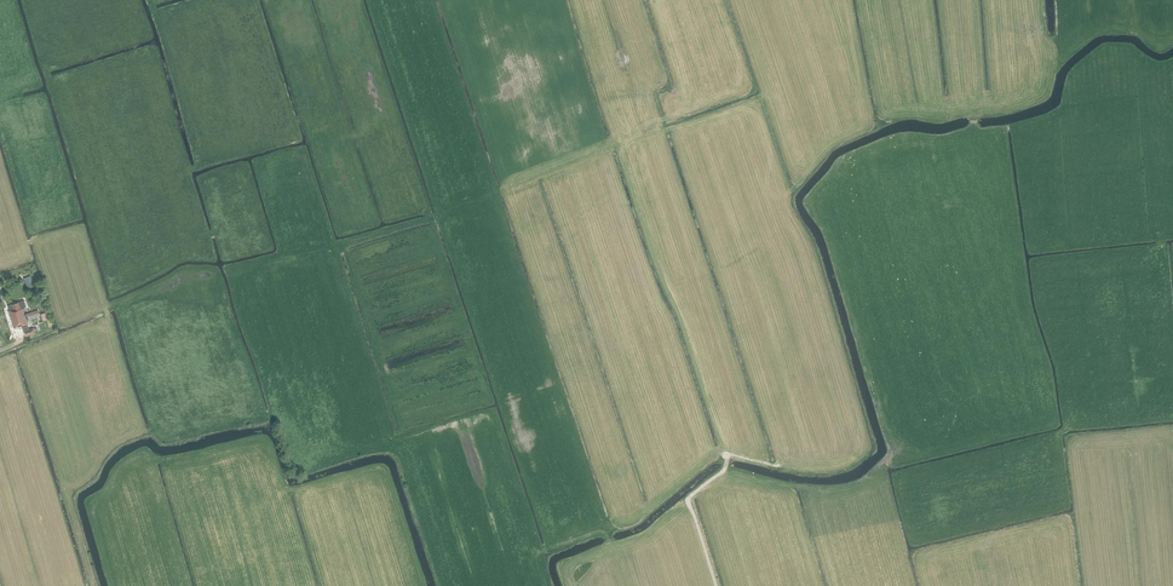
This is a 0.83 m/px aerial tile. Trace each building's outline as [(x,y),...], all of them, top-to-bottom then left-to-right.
[(24,309),(25,306),(24,301),(18,303),(18,304),(12,305),(8,306),(9,311),(8,311),(14,329),(15,329),(19,328),(19,327),(22,326),(23,331),(29,329),(26,320),(40,316),(39,311),(24,315),(23,309),(24,309)] [(35,334),(33,328),(24,331),(26,337),(35,334)]
